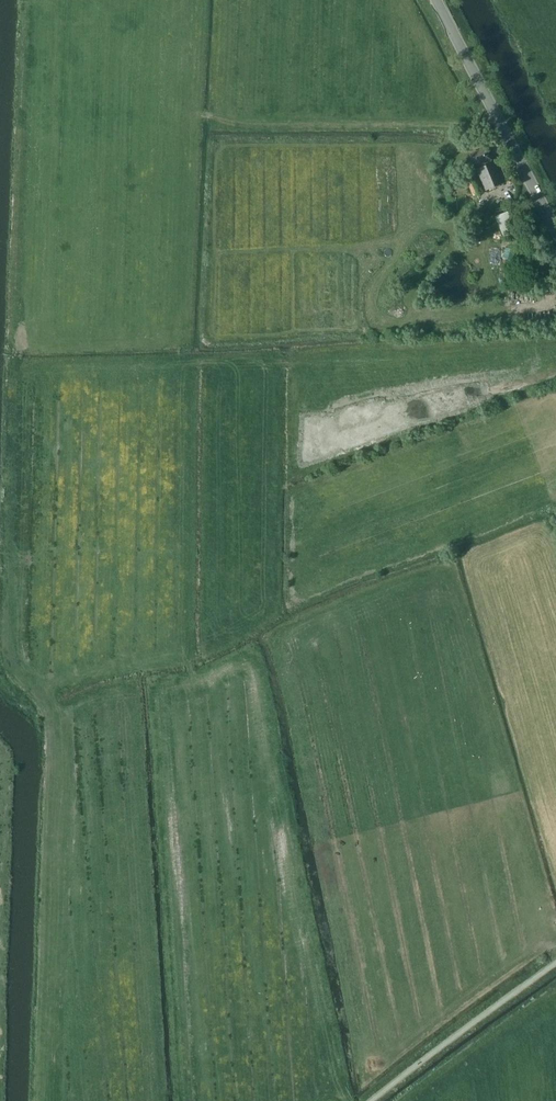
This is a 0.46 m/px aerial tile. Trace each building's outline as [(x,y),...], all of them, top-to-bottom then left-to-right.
[(469,155),(471,161),(474,166),(485,190),(502,183),(500,180),(509,177),(500,155),(490,159),(485,148),(469,155)] [(466,181),(472,196),(482,192),(475,177),(466,181)] [(501,226),(509,222),(507,216),(498,220),(501,226)] [(534,257),(537,247),(520,242),(517,250),(523,252),(523,254),(534,257)] [(513,260),(516,250),(505,247),(503,258),(513,260)] [(532,265),(534,257),(523,254),(520,262),(532,265)]
